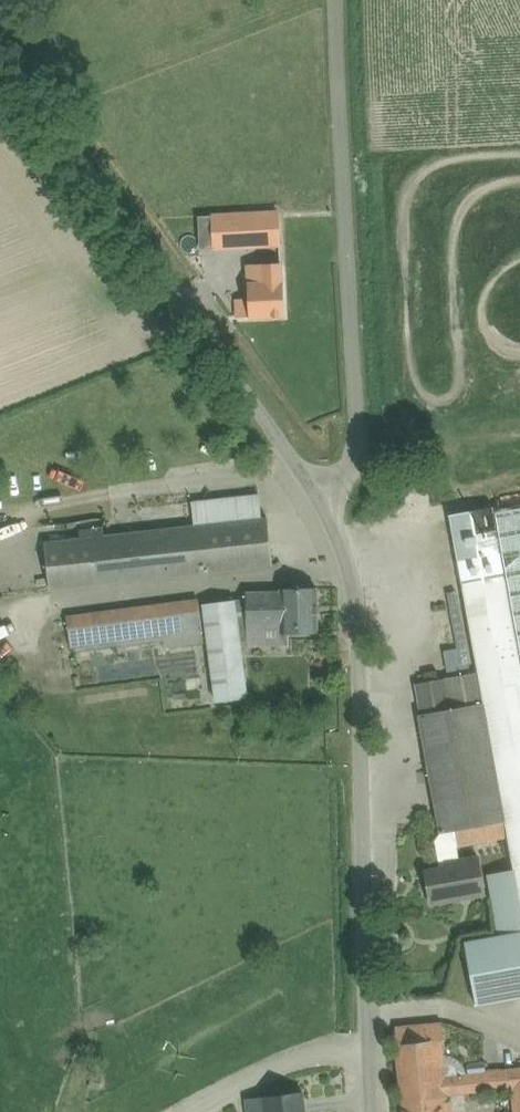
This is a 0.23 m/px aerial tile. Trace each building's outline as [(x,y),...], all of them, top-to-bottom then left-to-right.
[(212,215),(214,248),(280,245),(279,212),(212,215)] [(282,282),(281,264),(249,265),(251,317),(284,315),(282,283),(282,282)] [(508,836),(519,903),(519,507),(494,512),(493,507),(451,515),(467,609),(478,673),(471,674),(448,678),(439,680),(420,683),(414,684),(419,709),(420,714),(419,714),(438,820),(441,832),(440,833),(484,824),(484,825),(505,821),(508,836)] [(194,526),(105,535),(104,527),(79,529),(80,538),(45,542),(50,588),(272,564),(267,518),(267,517),(261,517),(194,526)] [(245,603),(232,603),(202,606),(215,704),(246,701),(236,633),(246,633),(246,640),(279,639),(279,633),(296,633),(318,632),(317,587),(294,588),(279,588),(279,590),(245,590),(245,603)] [(69,651),(163,638),(164,650),(203,645),(201,606),(199,594),(63,613),(69,651)] [(457,846),(478,842),(487,840),(508,836),(505,821),(484,825),(484,824),(440,833),(435,841),(439,868),(425,870),(432,904),(453,900),(485,894),(478,857),(469,858),(459,860),(457,846)] [(465,941),(477,1006),(519,998),(519,931),(465,941)] [(401,1081),(444,1077),(441,1054),(440,1041),(445,1040),(443,1022),(396,1027),(401,1081)] [(444,1077),(401,1081),(404,1111),(453,1111),(452,1103),(447,1103),(446,1096),(508,1089),(510,1111),(519,1111),(519,1069),(444,1077)] [(265,1111),(306,1111),(303,1091),(263,1096),(265,1111)]
